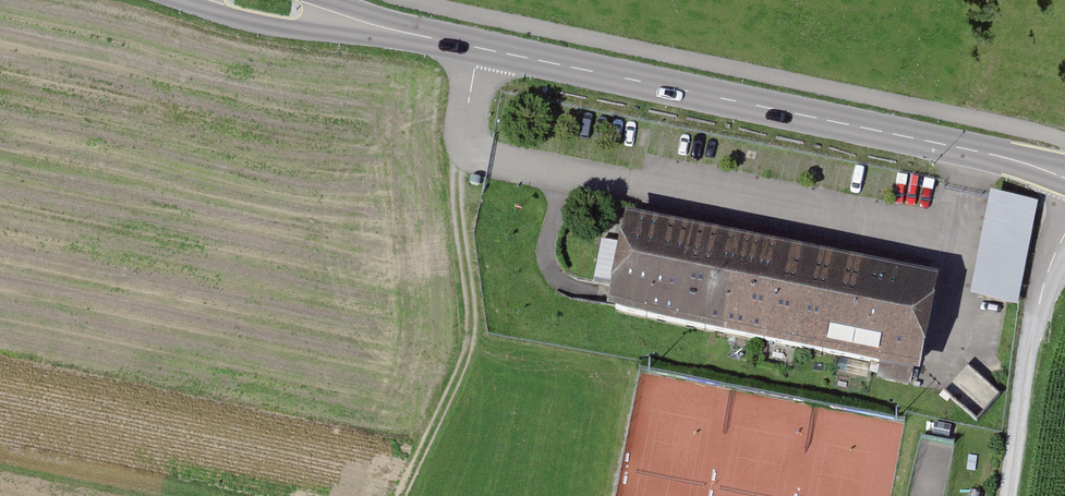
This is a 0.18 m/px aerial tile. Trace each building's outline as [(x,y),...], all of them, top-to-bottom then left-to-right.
[(1038,203),(990,193),(969,298),(1018,307),(1038,203)] [(939,278),(626,215),(607,312),(920,375),(939,278)]
